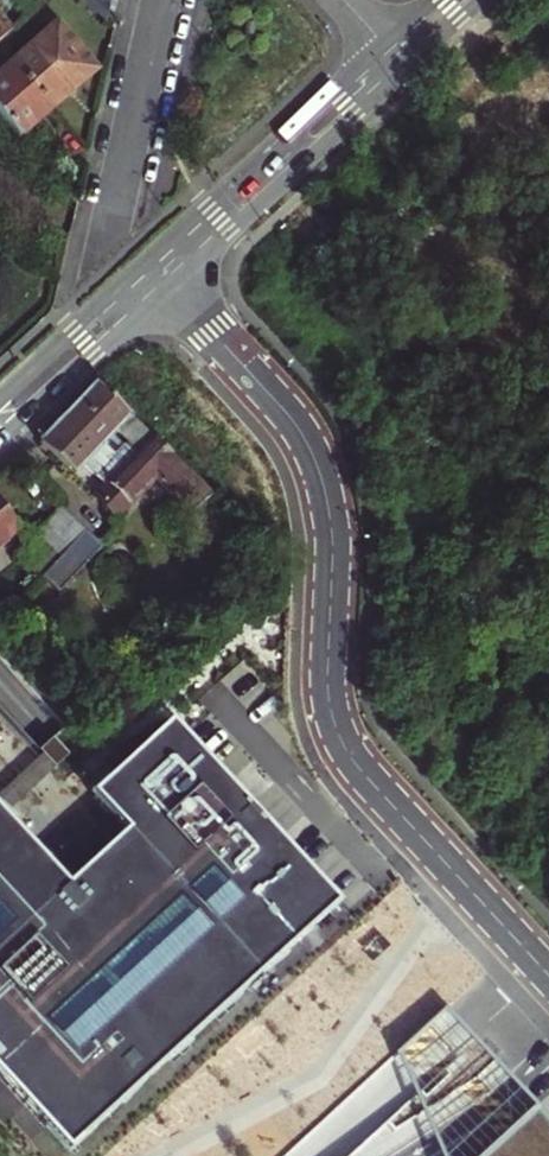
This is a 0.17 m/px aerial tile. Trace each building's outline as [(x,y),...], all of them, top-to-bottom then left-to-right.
[(9,31),(0,20),(0,39),(9,31)] [(17,54),(11,59),(50,107),(76,85),(98,67),(60,22),(19,56),(17,54)] [(0,73),(0,109),(20,133),(36,119),(50,107),(11,59),(5,64),(8,67),(0,73)] [(154,439),(97,384),(76,406),(111,439),(116,433),(126,443),(121,450),(133,461),(154,439)] [(111,439),(76,406),(62,422),(118,476),(133,461),(121,450),(116,456),(105,445),(111,439)] [(118,476),(62,422),(39,445),(74,477),(91,460),(100,469),(94,475),(107,487),(118,476)] [(118,476),(107,487),(96,498),(105,506),(117,518),(155,476),(193,512),(214,495),(154,439),(133,461),(118,476)] [(22,530),(0,502),(0,547),(22,530)] [(85,531),(59,508),(47,520),(37,531),(62,555),(85,531)] [(47,520),(39,512),(22,530),(6,548),(13,555),(37,531),(47,520)] [(68,1151),(336,905),(170,725),(91,797),(126,835),(65,890),(0,820),(0,1077),(68,1151)] [(472,1039),(346,1155),(548,1155),(548,1119),(472,1039)]
